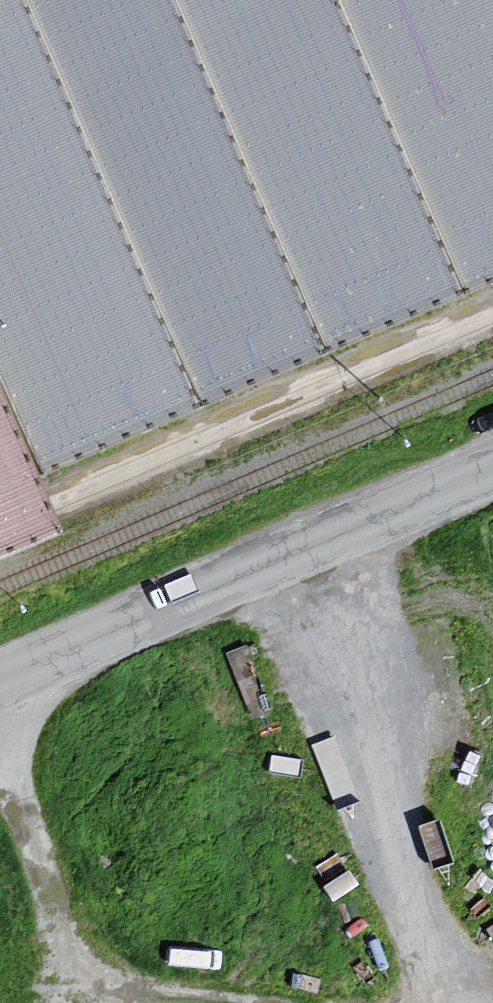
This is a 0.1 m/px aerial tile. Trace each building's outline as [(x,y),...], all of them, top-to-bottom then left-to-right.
[(19,0),(0,0),(0,368),(44,473),(192,411),(19,0)] [(192,411),(316,359),(165,0),(19,0),(192,411)] [(316,359),(454,301),(327,0),(165,0),(316,359)] [(467,290),(492,279),(492,0),(342,0),(467,290)] [(54,537),(44,514),(0,411),(0,560),(54,537)]
